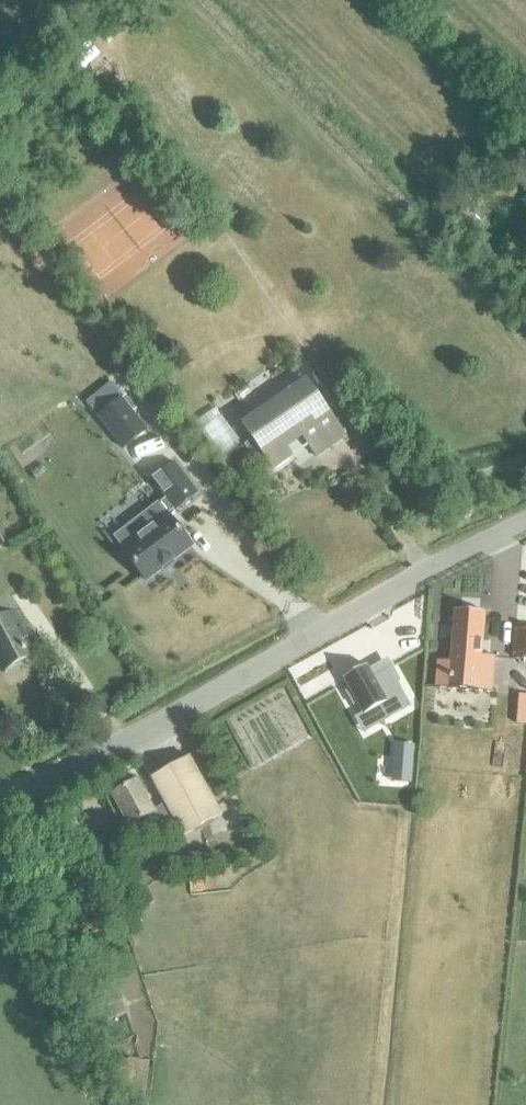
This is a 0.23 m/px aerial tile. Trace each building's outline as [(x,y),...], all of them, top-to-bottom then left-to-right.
[(251,440),(220,462),(231,476),(253,460),(257,465),(265,459),(273,470),(292,458),(291,458),(286,450),(303,438),(316,458),(346,438),(307,380),(241,425),(251,440)] [(120,400),(96,420),(121,451),(145,431),(130,413),(120,400)] [(144,535),(123,551),(146,582),(162,569),(163,572),(166,570),(164,568),(171,563),(172,565),(174,563),(173,561),(191,547),(168,517),(167,517),(167,516),(174,510),(175,511),(197,494),(174,463),(151,480),(165,499),(158,504),(157,503),(134,521),(144,535)] [(11,542),(0,522),(0,548),(11,542)] [(1,672),(36,654),(13,611),(0,618),(0,670),(1,672)] [(438,661),(436,688),(477,691),(492,692),(494,660),(480,659),(484,614),(455,612),(451,662),(438,661)] [(525,658),(525,630),(515,629),(513,657),(525,658)] [(366,666),(343,679),(350,690),(346,693),(353,706),(357,704),(363,715),(381,706),(388,719),(409,707),(396,684),(388,669),(372,678),(368,670),(366,666)] [(525,724),(525,695),(519,695),(516,724),(525,724)] [(395,744),(392,782),(410,784),(413,746),(395,744)] [(165,805),(171,816),(183,836),(221,815),(189,757),(151,779),(165,805)] [(145,830),(171,816),(165,805),(153,811),(137,782),(112,796),(129,826),(140,820),(145,830)] [(0,843),(0,857),(13,854),(10,841),(0,843)] [(169,858),(171,869),(209,863),(207,852),(169,858)] [(146,887),(132,894),(139,908),(153,901),(146,887)] [(100,1003),(107,1021),(125,1014),(119,997),(100,1003)] [(112,1070),(119,1088),(140,1079),(132,1061),(112,1070)]
